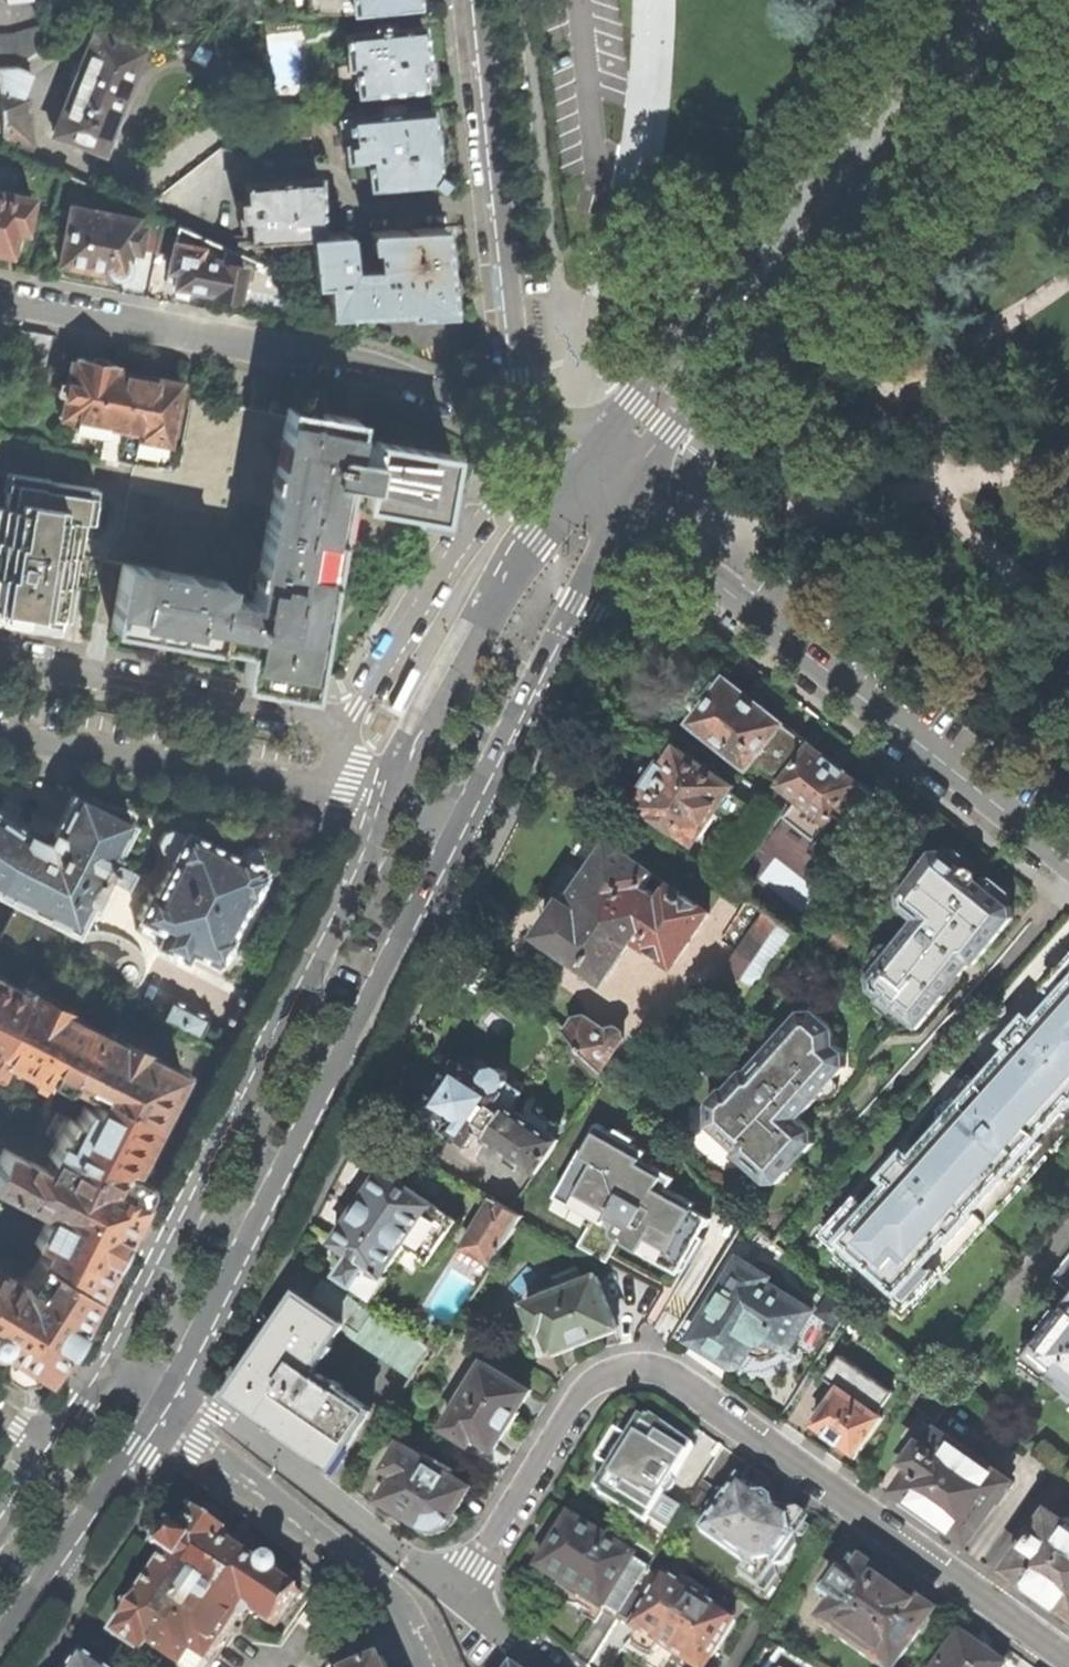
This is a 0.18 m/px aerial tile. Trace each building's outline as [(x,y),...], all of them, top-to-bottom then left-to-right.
[(291,11),(348,12),(347,0),(290,0),(291,11)] [(348,12),(419,4),(419,0),(347,0),(348,12)] [(69,13),(43,28),(44,48),(55,42),(78,28),(69,13)] [(16,65),(44,48),(43,28),(42,23),(11,33),(0,34),(0,65),(16,65)] [(420,62),(425,62),(424,49),(422,26),(344,34),(346,49),(345,49),(347,65),(347,66),(354,66),(357,93),(422,86),(422,82),(420,62)] [(53,132),(103,152),(124,97),(143,49),(93,29),(53,132)] [(44,48),(16,65),(28,70),(60,51),(55,42),(44,48)] [(420,62),(422,82),(435,80),(435,78),(442,77),(440,60),(425,62),(420,62)] [(16,65),(0,65),(0,87),(19,94),(28,70),(16,65)] [(340,95),(357,93),(354,66),(347,66),(347,65),(337,66),(340,95)] [(0,87),(0,118),(2,135),(16,138),(12,151),(32,160),(27,97),(19,94),(0,87)] [(345,160),(348,160),(366,159),(369,188),(438,181),(435,152),(435,149),(442,149),(441,139),(440,129),(433,130),(433,128),(432,128),(430,109),(347,117),(349,142),(343,143),(345,160)] [(366,159),(348,160),(350,180),(369,191),(369,188),(366,159)] [(249,240),(307,237),(307,235),(321,234),(320,206),(319,178),(245,184),(246,201),(238,202),(239,218),(247,218),(249,240)] [(9,254),(14,230),(24,232),(31,196),(0,190),(0,252),(9,254)] [(139,247),(155,250),(161,219),(144,211),(141,226),(134,224),(135,217),(69,205),(58,263),(97,271),(108,273),(112,275),(115,276),(119,276),(123,274),(126,271),(127,267),(127,263),(127,260),(129,249),(138,251),(139,247)] [(212,296),(236,301),(243,266),(221,262),(223,247),(161,219),(155,250),(171,253),(168,269),(176,271),(174,285),(200,291),(212,293),(212,296)] [(408,314),(451,312),(448,280),(455,280),(453,252),(445,253),(442,227),(369,231),(371,245),(376,245),(377,267),(364,268),(350,269),(347,232),(321,234),(307,235),(307,237),(312,285),(324,283),(327,315),(408,310),(408,314)] [(14,359),(44,365),(49,335),(19,329),(14,359)] [(59,418),(94,425),(106,363),(85,359),(76,357),(75,362),(70,361),(59,418)] [(115,369),(116,364),(106,363),(94,425),(104,427),(104,428),(105,428),(120,431),(118,443),(116,443),(114,456),(116,457),(115,460),(153,467),(158,443),(168,444),(172,421),(173,421),(175,411),(174,411),(180,382),(156,377),(115,369)] [(288,407),(268,526),(335,538),(342,496),(353,497),(364,499),(364,504),(440,517),(451,455),(375,441),(374,445),(351,441),(356,419),(288,407)] [(99,457),(115,460),(116,457),(114,456),(116,443),(118,443),(120,431),(105,428),(99,457)] [(19,612),(68,619),(73,585),(71,585),(75,556),(78,556),(83,522),(91,523),(96,489),(48,481),(48,479),(9,473),(3,505),(0,505),(0,609),(19,612)] [(268,526),(254,603),(246,647),(241,673),(309,685),(321,618),(335,538),(268,526)] [(122,564),(111,626),(126,629),(160,635),(214,645),(215,642),(246,647),(254,603),(222,597),(225,582),(122,564)] [(693,721),(751,767),(757,758),(786,782),(815,745),(767,707),(766,696),(758,689),(746,692),(718,669),(704,686),(714,694),(708,702),(693,721)] [(678,831),(685,837),(690,829),(702,836),(719,813),(748,832),(774,797),(743,775),(738,784),(677,743),(664,761),(660,759),(659,761),(655,760),(650,762),(646,764),(643,769),(643,773),(646,780),(644,782),(648,784),(635,802),(656,817),(656,818),(676,833),(678,831)] [(830,757),(815,745),(786,782),(783,785),(800,798),(786,816),(817,840),(837,814),(851,825),(875,793),(848,772),(849,771),(839,763),(830,756),(830,757)] [(76,932),(93,898),(95,899),(108,874),(127,884),(133,873),(112,862),(115,856),(114,855),(131,825),(72,794),(46,842),(27,833),(27,834),(0,816),(0,894),(17,903),(76,932)] [(153,946),(184,961),(189,952),(214,965),(216,962),(218,963),(229,940),(241,946),(253,923),(264,903),(252,896),(263,874),(261,872),(263,869),(260,868),(260,866),(257,864),(261,857),(258,849),(250,845),(242,847),(238,854),(235,853),(234,855),(186,831),(184,834),(173,828),(161,831),(156,842),(159,853),(172,859),(153,895),(148,893),(135,919),(140,921),(135,932),(155,942),(153,946)] [(593,972),(604,980),(635,934),(676,961),(710,911),(588,828),(573,851),(588,861),(581,872),(591,878),(571,907),(565,903),(549,927),(550,938),(558,943),(560,951),(568,957),(575,956),(587,963),(585,967),(593,972)] [(1001,895),(943,849),(933,850),(900,894),(900,906),(915,917),(870,975),(871,989),(878,994),(879,1000),(893,1011),(895,1008),(919,1027),(967,969),(971,964),(975,966),(1014,917),(1014,906),(1001,895)] [(762,878),(803,910),(819,891),(778,858),(762,878)] [(737,915),(759,930),(770,913),(749,898),(737,915)] [(76,932),(17,903),(0,937),(0,938),(130,1004),(126,991),(132,989),(139,982),(142,976),(144,964),(143,956),(137,948),(130,942),(123,938),(116,935),(105,932),(97,931),(88,931),(78,933),(76,932)] [(759,930),(743,953),(773,974),(801,934),(770,913),(759,930)] [(753,1003),(773,974),(743,953),(722,982),(753,1003)] [(1055,1001),(1068,986),(1068,964),(1045,992),(1055,1001)] [(22,991),(0,1034),(0,1073),(22,1084),(26,1077),(38,1082),(42,1075),(58,1082),(61,1082),(63,1081),(66,1079),(88,1089),(90,1090),(93,1089),(95,1087),(97,1089),(100,1094),(93,1108),(84,1104),(76,1119),(68,1115),(57,1138),(49,1155),(57,1159),(51,1170),(29,1158),(28,1158),(28,1159),(5,1147),(0,1156),(0,1187),(48,1211),(33,1240),(44,1246),(37,1259),(92,1294),(120,1238),(147,1186),(145,1185),(145,1182),(144,1179),(142,1177),(140,1175),(155,1145),(145,1140),(154,1122),(181,1069),(151,1054),(153,1050),(109,1028),(107,1032),(70,1014),(72,1009),(45,996),(51,985),(32,975),(22,991)] [(22,991),(0,980),(0,1034),(22,991)] [(1055,1001),(1040,1018),(1045,1023),(1023,1048),(990,1085),(954,1125),(923,1160),(909,1148),(886,1173),(892,1178),(898,1183),(846,1241),(905,1293),(934,1260),(959,1232),(1068,1109),(1068,986),(1055,1001)] [(155,1009),(152,1015),(197,1038),(207,1017),(167,997),(160,1011),(155,1009)] [(766,1062),(756,1073),(803,1115),(807,1110),(847,1066),(847,1053),(837,1045),(837,1029),(816,1010),(801,1010),(765,1050),(766,1062)] [(1010,1036),(1023,1048),(1045,1023),(1040,1018),(1032,1011),(1010,1036)] [(570,1031),(573,1034),(603,1069),(624,1037),(624,1031),(618,1027),(617,1027),(613,1029),(610,1032),(588,1016),(578,1018),(570,1031)] [(596,1076),(610,1077),(603,1069),(573,1034),(573,1050),(596,1076)] [(487,1139),(537,1173),(560,1139),(513,1107),(523,1091),(509,1082),(510,1080),(508,1071),(500,1065),(491,1068),(485,1078),(458,1060),(441,1086),(429,1103),(430,1105),(420,1122),(444,1139),(449,1131),(469,1145),(478,1131),(486,1136),(487,1139)] [(763,1179),(768,1183),(779,1183),(816,1142),(814,1126),(803,1115),(756,1073),(750,1067),(743,1069),(726,1087),(726,1097),(718,1106),(710,1107),(709,1127),(736,1151),(747,1149),(764,1164),(763,1179)] [(940,1112),(954,1125),(990,1085),(975,1073),(940,1112)] [(38,1128),(57,1138),(68,1115),(49,1105),(38,1128)] [(959,1232),(974,1246),(1068,1139),(1068,1109),(959,1232)] [(601,1124),(561,1195),(601,1217),(585,1245),(612,1261),(624,1240),(678,1270),(708,1217),(668,1195),(677,1179),(647,1162),(652,1153),(601,1124)] [(352,1282),(374,1297),(389,1275),(387,1273),(406,1245),(423,1257),(422,1259),(429,1263),(459,1220),(435,1203),(435,1202),(384,1168),(356,1209),(334,1240),(366,1262),(352,1282)] [(949,1273),(934,1260),(905,1293),(846,1241),(898,1183),(892,1178),(870,1203),(861,1195),(820,1240),(908,1319),(949,1273)] [(481,1217),(464,1246),(494,1263),(522,1215),(493,1197),(481,1217)] [(38,1383),(71,1335),(92,1294),(37,1259),(26,1276),(17,1278),(0,1267),(0,1346),(12,1354),(6,1363),(9,1378),(22,1386),(38,1383)] [(739,1366),(742,1363),(748,1354),(760,1333),(779,1345),(781,1347),(784,1348),(787,1347),(790,1345),(812,1310),(767,1281),(770,1276),(741,1259),(728,1279),(725,1278),(703,1315),(704,1316),(690,1339),(714,1355),(731,1365),(735,1366),(739,1366)] [(588,1336),(617,1325),(598,1275),(526,1303),(537,1331),(545,1328),(553,1350),(588,1336)] [(281,1429),(334,1465),(372,1409),(313,1369),(341,1328),(413,1376),(431,1348),(426,1345),(325,1277),(311,1299),(300,1292),(248,1368),(231,1393),(282,1427),(281,1429)] [(1035,1343),(1030,1338),(1019,1352),(1068,1391),(1068,1299),(1035,1343)] [(775,1350),(779,1345),(760,1333),(748,1354),(751,1355),(756,1356),(762,1357),(767,1356),(771,1353),(775,1350)] [(432,1335),(426,1345),(431,1348),(439,1353),(445,1344),(432,1335)] [(834,1437),(856,1453),(882,1416),(881,1415),(887,1406),(885,1404),(893,1393),(841,1356),(825,1377),(839,1387),(814,1423),(834,1437)] [(509,1422),(530,1389),(485,1361),(445,1426),(471,1442),(475,1435),(494,1447),(509,1422)] [(647,1424),(640,1434),(686,1463),(693,1453),(668,1437),(647,1424)] [(936,1513),(972,1538),(1013,1480),(942,1431),(941,1433),(933,1427),(925,1439),(924,1438),(909,1461),(917,1466),(901,1489),(936,1513)] [(614,1475),(616,1477),(660,1504),(686,1463),(640,1434),(614,1475)] [(462,1501),(472,1484),(452,1472),(454,1469),(436,1458),(433,1463),(422,1455),(422,1453),(401,1441),(386,1466),(397,1473),(382,1497),(393,1504),(426,1524),(430,1526),(435,1526),(439,1526),(444,1525),(448,1522),(452,1518),(462,1501)] [(609,1487),(654,1515),(660,1504),(616,1477),(609,1487)] [(708,1518),(699,1531),(757,1570),(759,1567),(783,1565),(797,1545),(796,1537),(806,1523),(784,1508),(774,1511),(773,1500),(739,1477),(730,1491),(720,1492),(707,1510),(708,1518)] [(778,1504),(773,1500),(774,1511),(784,1508),(778,1504)] [(111,1634),(143,1656),(150,1646),(182,1666),(205,1666),(246,1607),(277,1628),(301,1592),(280,1577),(281,1573),(281,1570),(280,1567),(277,1563),(274,1561),(270,1560),(265,1562),(262,1565),(224,1539),(229,1533),(198,1511),(186,1528),(183,1527),(179,1528),(176,1530),(174,1529),(159,1549),(167,1555),(157,1569),(111,1634)] [(1068,1608),(1068,1524),(1051,1512),(1011,1568),(1046,1592),(1068,1608)] [(604,1610),(618,1618),(650,1566),(570,1516),(553,1544),(530,1581),(536,1585),(539,1580),(555,1590),(560,1597),(566,1601),(573,1604),(580,1605),(592,1613),(589,1618),(596,1622),(604,1610)] [(652,1666),(667,1666),(674,1654),(696,1666),(707,1666),(735,1620),(704,1600),(710,1590),(691,1579),(685,1588),(650,1566),(618,1618),(638,1631),(626,1651),(646,1663),(652,1666)] [(864,1566),(851,1583),(842,1577),(827,1596),(836,1603),(820,1626),(878,1666),(898,1666),(934,1617),(888,1584),(864,1566)] [(961,1636),(939,1666),(1005,1666),(983,1652),(961,1636)] [(84,1653),(74,1666),(104,1666),(84,1653)]
